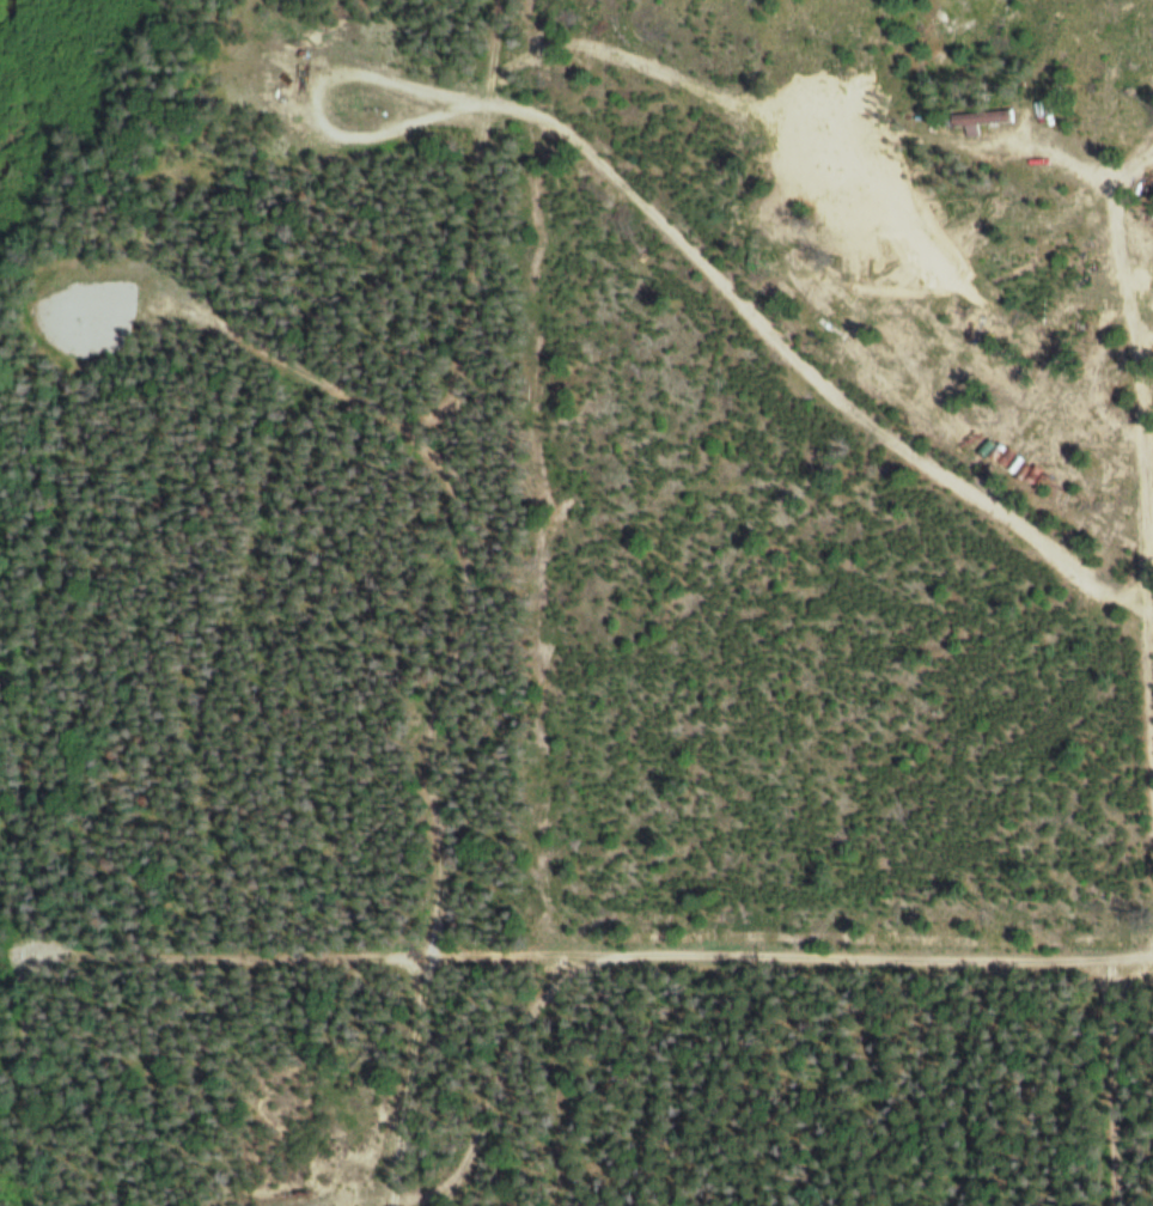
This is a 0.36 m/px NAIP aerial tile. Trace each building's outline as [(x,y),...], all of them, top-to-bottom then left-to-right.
[(1008,109),(947,113),(948,125),(963,124),(963,135),(974,134),(974,123),(1008,120),(1008,109)]
